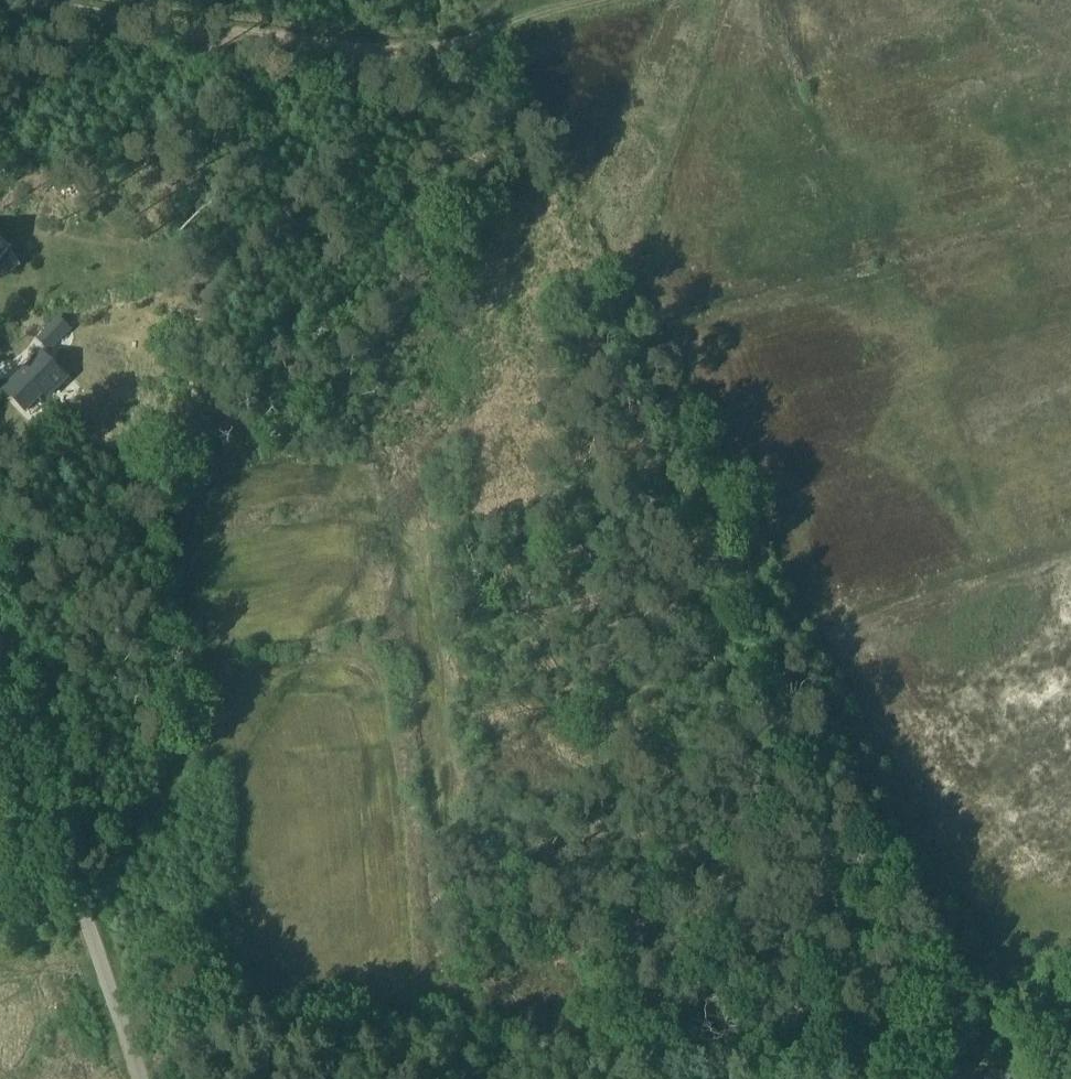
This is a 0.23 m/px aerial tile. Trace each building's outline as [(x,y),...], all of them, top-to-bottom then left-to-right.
[(71,331),(59,319),(37,342),(48,353),(71,331)] [(43,358),(8,396),(30,417),(48,399),(52,403),(70,383),(43,358)]
